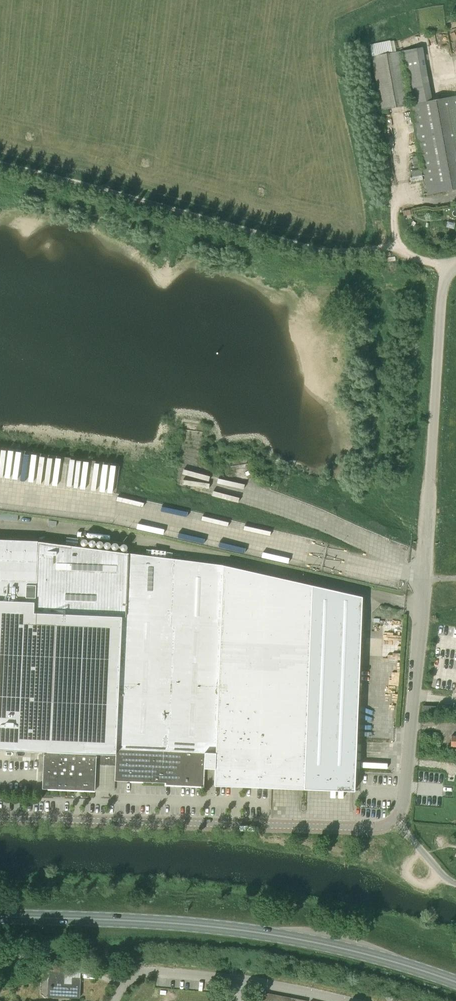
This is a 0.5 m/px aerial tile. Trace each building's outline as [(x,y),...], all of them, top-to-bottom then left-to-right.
[(430,88),(422,47),(401,51),(424,180),(419,181),(422,195),(427,195),(455,189),(455,96),(432,100),(430,88)] [(360,596),(222,565),(220,627),(170,625),(171,605),(126,604),(129,553),(37,541),(0,539),(0,751),(43,752),(42,788),(48,789),(48,787),(93,789),(93,791),(94,791),(96,764),(115,765),(114,780),(137,781),(137,777),(142,777),(142,781),(165,782),(165,785),(203,787),(204,768),(214,768),(214,785),(349,790),(352,740),(360,596)] [(81,971),(64,970),(49,969),(48,984),(51,984),(50,996),(80,997),(81,977),(81,971)]
